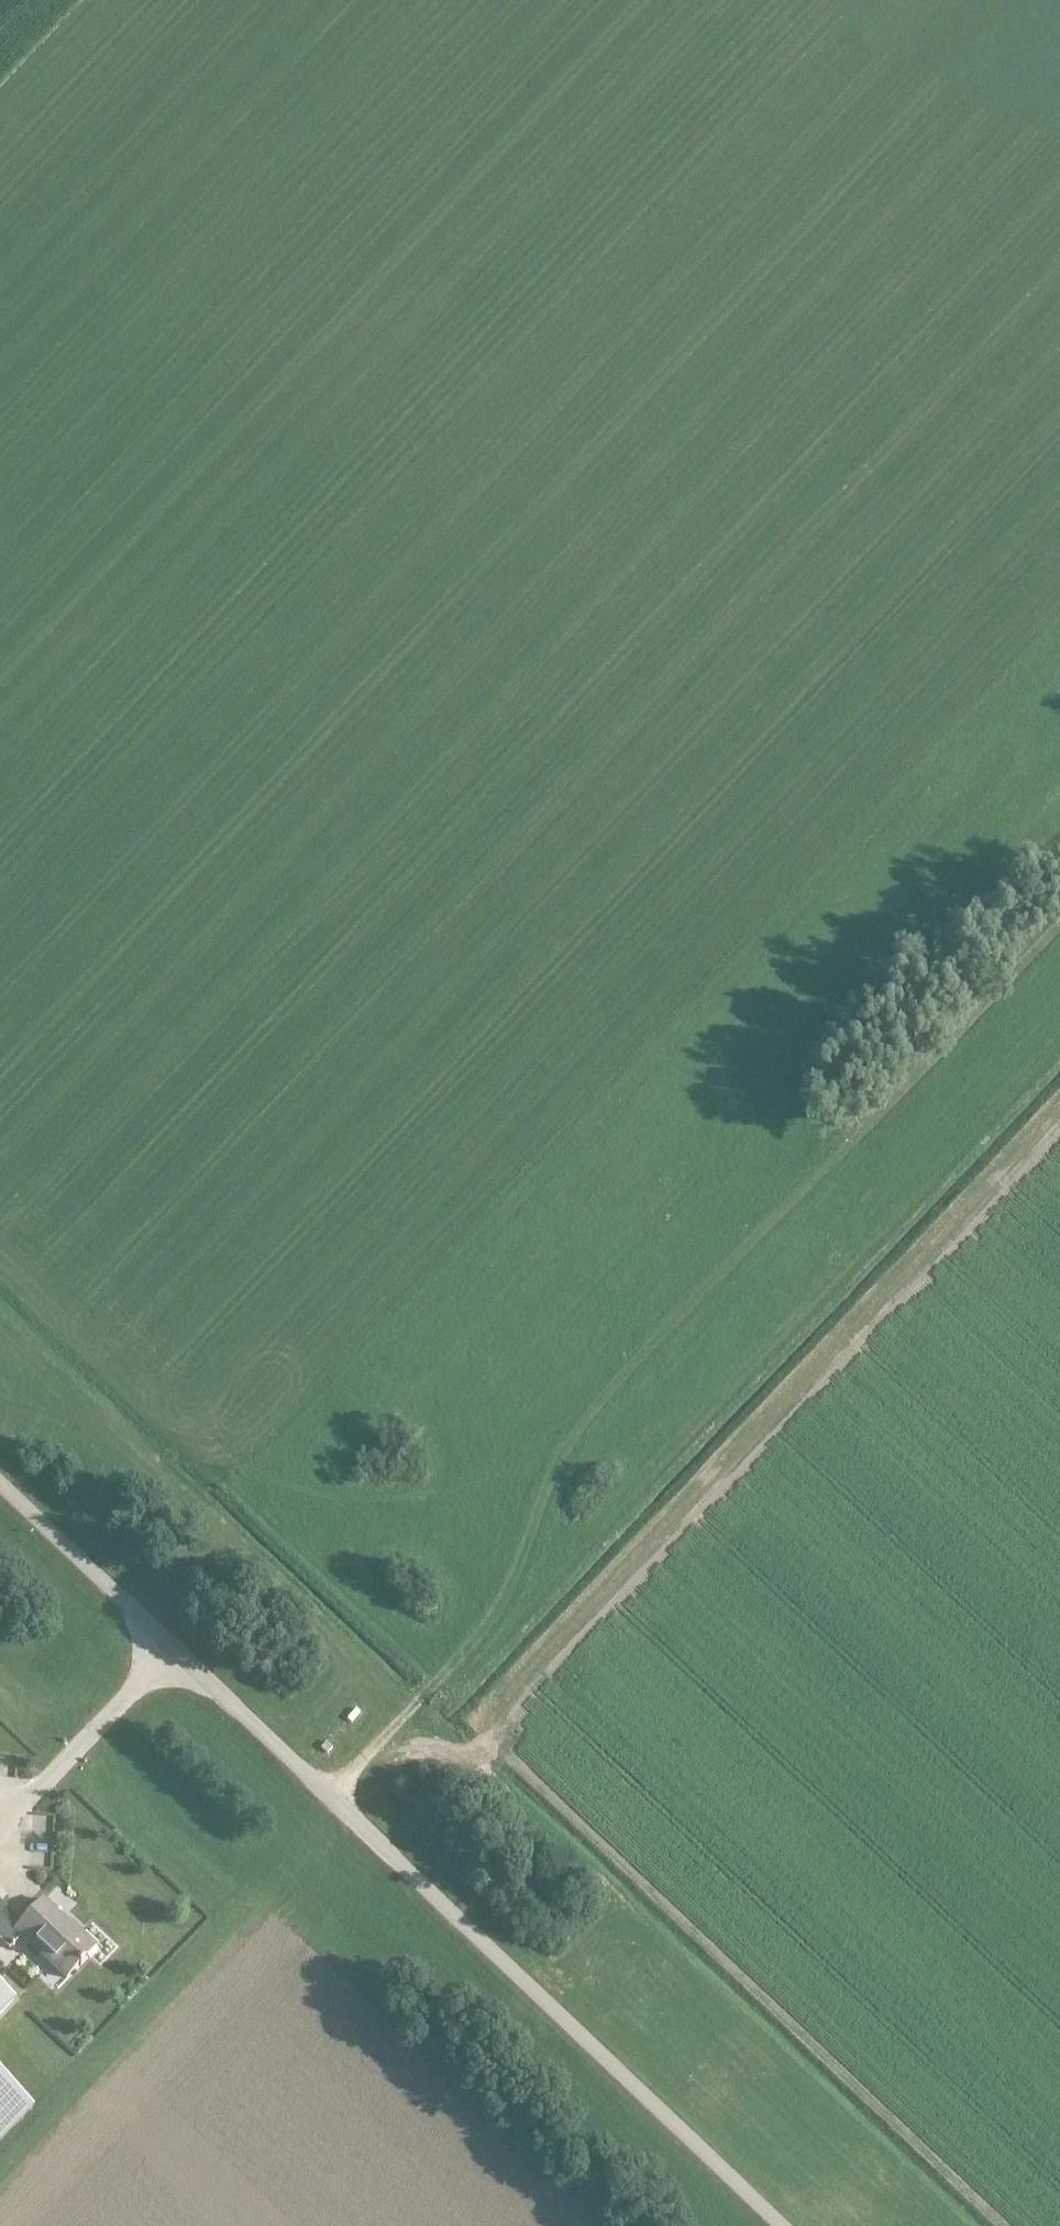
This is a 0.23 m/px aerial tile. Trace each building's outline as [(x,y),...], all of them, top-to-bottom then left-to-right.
[(1,1904),(0,1905),(0,1940),(10,1950),(12,1948),(13,1948),(15,1946),(14,1945),(22,1937),(67,1979),(80,1965),(81,1966),(85,1963),(83,1961),(96,1948),(80,1933),(71,1942),(63,1935),(71,1927),(44,1901),(23,1924),(1,1904)] [(30,2105),(0,2077),(0,2137),(30,2105)]
